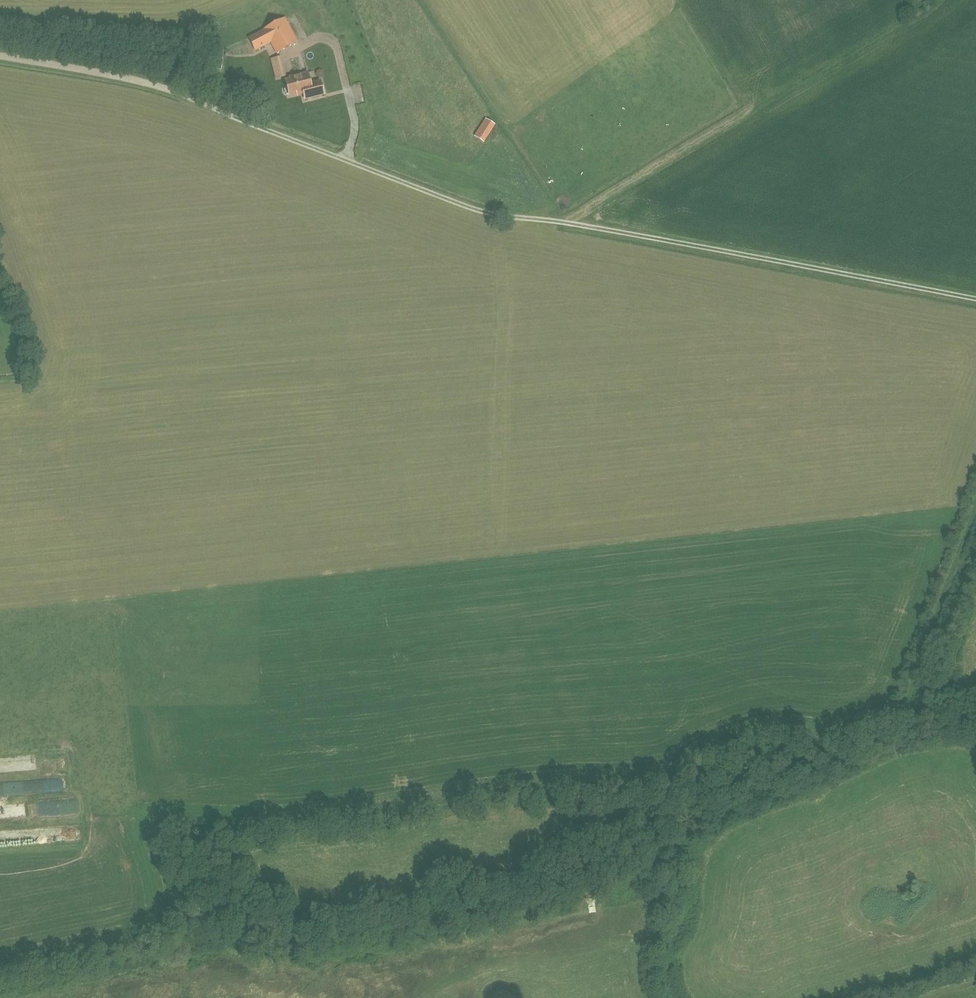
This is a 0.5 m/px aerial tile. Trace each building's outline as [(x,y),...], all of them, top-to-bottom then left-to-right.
[(264,30),(249,37),(255,50),(271,42),(276,53),(298,42),(285,18),(264,29),(264,30)] [(276,78),(285,76),(280,56),(270,58),(276,78)] [(213,57),(212,69),(221,70),(222,57),(213,57)] [(297,97),(304,95),(305,99),(324,95),(320,81),(310,84),(307,73),(294,76),(294,78),(286,80),(289,95),(296,93),(297,97)] [(485,119),(474,137),(483,142),(494,125),(485,119)]
